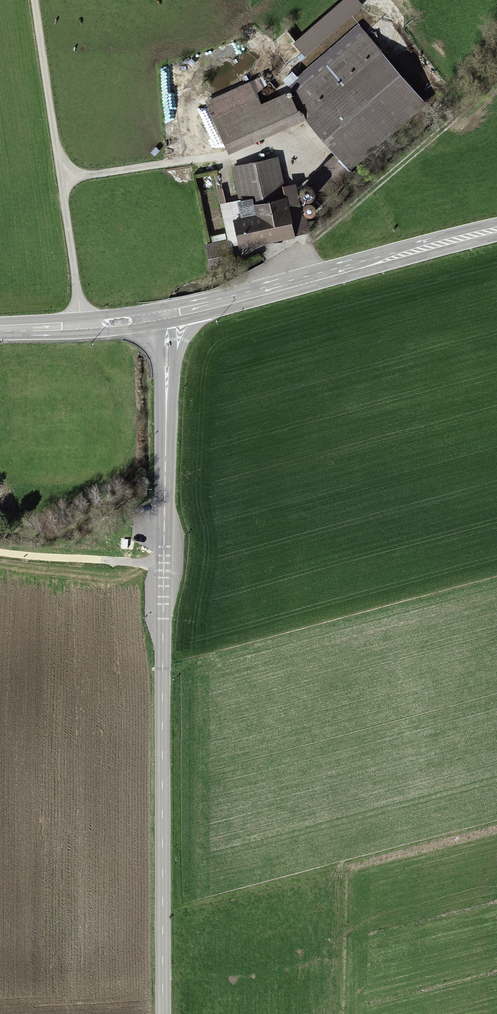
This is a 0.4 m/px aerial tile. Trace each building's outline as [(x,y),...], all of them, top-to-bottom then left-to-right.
[(366,34),(291,97),(307,117),(348,165),(423,103),(366,34)] [(205,102),(227,152),(307,117),(291,97),(288,91),(260,103),(251,82),(205,102)] [(236,219),(240,245),(293,238),(282,158),(235,165),(242,218),(236,219)] [(234,264),(229,243),(208,248),(213,269),(234,264)]
